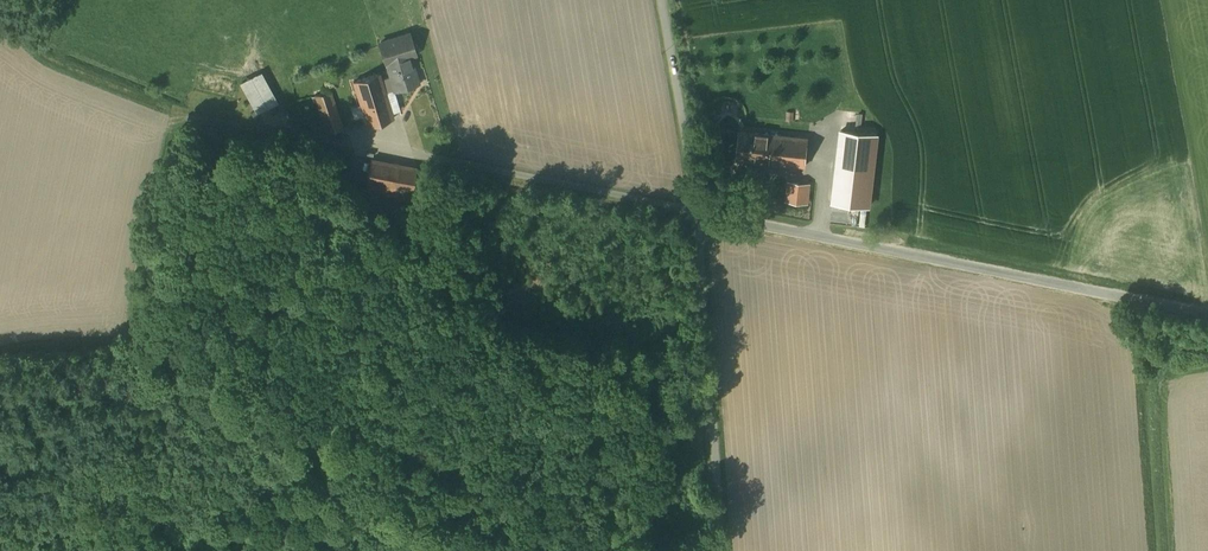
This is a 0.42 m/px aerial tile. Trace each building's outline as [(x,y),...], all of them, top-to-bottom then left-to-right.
[(409,34),(380,43),(386,61),(387,61),(392,77),(382,80),(385,91),(395,88),(396,91),(418,84),(409,52),(414,51),(409,34)] [(255,113),(278,102),(263,71),(240,82),(255,113)] [(382,80),(380,73),(354,81),(367,126),(393,118),(385,91),(382,80)] [(330,91),(316,96),(327,131),(341,126),(330,91)] [(783,135),(741,131),(738,158),(780,163),(783,135)] [(842,133),(833,200),(852,202),(860,135),(842,133)] [(809,138),(783,135),(780,163),(806,165),(809,138)] [(416,168),(372,159),(367,181),(412,190),(416,168)] [(810,184),(787,182),(785,199),(808,201),(810,184)]
